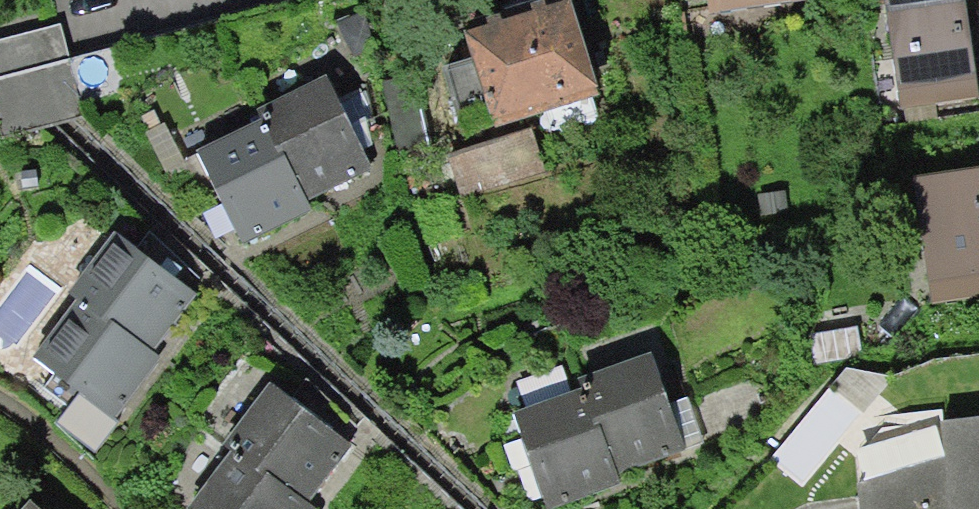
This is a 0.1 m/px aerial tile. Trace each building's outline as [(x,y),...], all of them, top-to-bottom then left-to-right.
[(714,10),(773,0),(712,0),(714,10)] [(907,104),(978,94),(978,80),(968,0),(893,0),(907,104)] [(588,4),(486,33),(512,122),(614,92),(588,4)] [(0,45),(0,119),(7,144),(88,121),(62,28),(0,45)] [(267,110),(307,201),(374,171),(334,81),(267,110)] [(532,123),(444,148),(459,203),(547,178),(532,123)] [(271,124),(204,155),(246,244),(313,212),(307,201),(271,124)] [(924,181),(939,298),(978,293),(978,175),(924,181)] [(197,302),(121,237),(72,296),(89,310),(42,365),(120,430),(173,367),(155,351),(197,302)] [(521,418),(550,508),(565,508),(621,492),(617,479),(687,458),(657,360),(588,381),(592,396),(521,418)] [(280,386),(228,450),(241,461),(201,508),(316,508),(311,505),(357,449),(280,386)] [(945,454),(865,484),(868,508),(978,508),(978,418),(949,421),(952,454),(945,454)] [(22,499),(14,508),(33,508),(22,499)]
